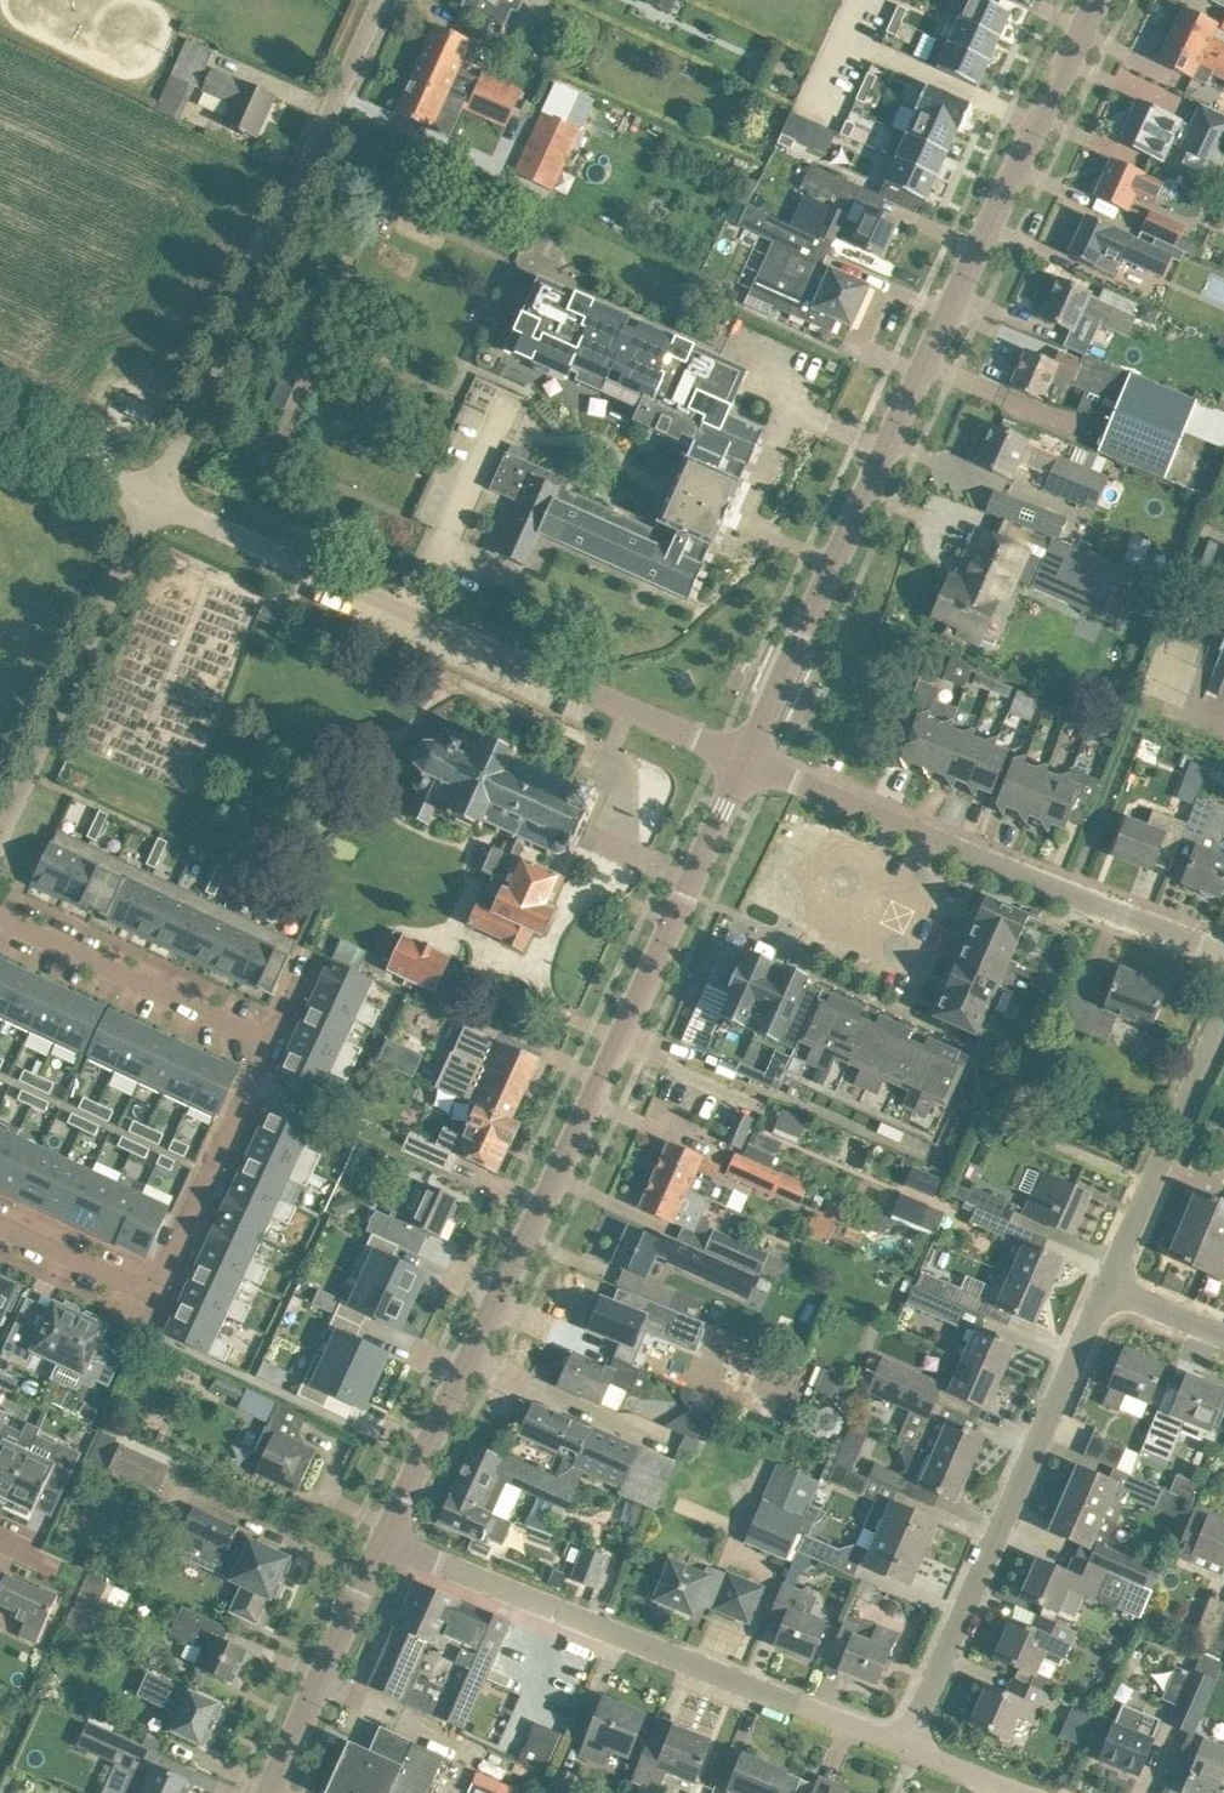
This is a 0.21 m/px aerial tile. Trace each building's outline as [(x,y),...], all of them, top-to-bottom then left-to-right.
[(524,0),(464,0),(461,7),(505,27),(512,10),(518,13),(524,0)] [(959,19),(999,38),(1011,13),(997,7),(1001,0),(967,0),(959,19)] [(908,9),(899,5),(893,18),(902,22),(908,9)] [(1205,19),(1183,8),(1170,35),(1223,61),(1223,42),(1212,36),(1217,25),(1205,19)] [(896,36),(902,22),(893,18),(887,32),(896,36)] [(988,62),(999,38),(959,19),(948,43),(988,62)] [(422,54),(412,78),(447,94),(468,103),(480,79),(458,69),(471,40),(458,35),(436,25),(422,54)] [(1158,61),(1179,72),(1192,78),(1207,85),(1212,73),(1223,79),(1223,61),(1170,35),(1158,61)] [(988,62),(948,43),(937,38),(926,63),(977,87),(988,62)] [(197,88),(214,52),(187,39),(155,109),(180,121),(195,87),(197,88)] [(275,96),(253,86),(242,82),(242,83),(213,69),(204,90),(232,103),(224,123),(241,131),(241,133),(244,134),(245,133),(256,138),(275,96)] [(506,126),(522,91),(482,73),(480,79),(468,103),(466,108),(506,126)] [(871,90),(877,77),(868,73),(862,86),(871,90)] [(431,129),(447,94),(412,78),(396,113),(418,123),(431,129)] [(927,85),(915,110),(960,130),(971,105),(927,85)] [(865,103),(871,90),(862,86),(856,99),(865,103)] [(1117,133),(1119,141),(1121,141),(1143,152),(1164,161),(1172,143),(1179,146),(1178,149),(1206,162),(1215,167),(1223,149),(1223,118),(1206,109),(1199,105),(1190,126),(1173,118),(1164,113),(1139,102),(1129,123),(1128,122),(1120,124),(1117,133)] [(960,130),(915,110),(915,111),(917,112),(907,135),(947,153),(958,130),(960,131),(960,130)] [(551,190),(580,127),(545,111),(516,174),(551,190)] [(850,138),(856,124),(847,120),(841,134),(850,138)] [(947,153),(907,135),(896,130),(885,154),(896,159),(937,177),(947,153)] [(791,149),(795,140),(782,134),(778,143),(791,149)] [(925,202),(937,177),(896,159),(879,195),(916,211),(921,200),(925,202)] [(1094,184),(1093,188),(1093,193),(1097,194),(1096,197),(1118,207),(1126,211),(1133,196),(1153,205),(1156,197),(1163,183),(1143,174),(1144,173),(1135,169),(1113,159),(1104,178),(1101,176),(1096,180),(1094,184)] [(811,164),(801,186),(831,199),(833,194),(867,208),(874,192),(811,164)] [(1191,171),(1183,187),(1200,195),(1208,179),(1191,171)] [(809,235),(781,222),(747,206),(738,225),(772,241),(748,295),(771,306),(809,323),(832,333),(838,320),(851,326),(869,286),(822,265),(831,245),(809,235)] [(898,222),(876,212),(867,208),(860,224),(844,217),(846,214),(831,207),(818,234),(833,241),(835,236),(882,257),(898,222)] [(1151,210),(1141,232),(1185,251),(1196,256),(1201,247),(1181,239),(1186,226),(1151,210)] [(1072,238),(1066,251),(1070,253),(1069,255),(1091,265),(1094,267),(1095,266),(1107,272),(1114,275),(1121,258),(1163,277),(1172,258),(1180,262),(1185,251),(1141,232),(1138,239),(1128,234),(1109,226),(1087,216),(1076,240),(1072,238)] [(625,325),(629,317),(539,278),(506,351),(567,378),(570,372),(578,375),(575,382),(601,393),(612,371),(623,376),(613,399),(638,410),(632,422),(678,442),(681,436),(694,442),(655,530),(565,490),(569,481),(507,453),(491,489),(521,502),(498,554),(524,566),(539,533),(688,600),(763,432),(728,416),(735,400),(748,371),(640,323),(637,330),(625,325)] [(1090,293),(1080,289),(1058,279),(1041,317),(1063,327),(1073,331),(1081,314),(1107,326),(1116,307),(1089,295),(1090,293)] [(748,295),(745,303),(768,314),(771,306),(748,295)] [(1143,304),(1137,319),(1153,325),(1158,310),(1143,304)] [(271,401),(285,407),(313,344),(297,338),(278,380),(280,381),(271,401)] [(1197,401),(1106,364),(1084,355),(1082,361),(1059,351),(1054,362),(1026,350),(1010,387),(1032,397),(1042,401),(1053,376),(1117,403),(1098,452),(1165,479),(1197,401)] [(1041,468),(1049,451),(1025,441),(1025,440),(1015,436),(992,426),(976,463),(1009,477),(1018,457),(1041,468)] [(1049,476),(1048,478),(1073,490),(1069,499),(1095,510),(1098,503),(1107,482),(1109,477),(1100,473),(1061,456),(1058,455),(1054,466),(1049,476)] [(997,515),(1058,538),(1066,519),(1005,495),(997,515)] [(1052,539),(1010,523),(1002,519),(994,537),(978,530),(970,550),(976,553),(964,582),(951,576),(933,616),(947,622),(941,634),(955,641),(957,635),(979,644),(996,606),(1005,610),(1018,581),(1031,586),(1031,587),(1104,619),(1122,627),(1145,575),(1127,568),(1052,539)] [(1216,607),(1223,610),(1217,624),(1223,628),(1223,586),(1216,607)] [(263,606),(258,618),(273,625),(279,614),(263,606)] [(991,691),(994,680),(977,674),(972,684),(991,691)] [(912,762),(923,766),(939,724),(953,721),(954,721),(958,708),(957,708),(956,710),(935,702),(941,688),(919,680),(896,739),(907,743),(901,759),(908,770),(909,770),(912,762)] [(994,680),(991,691),(1009,697),(1013,688),(994,680)] [(1037,708),(1041,698),(1023,691),(1019,701),(1037,708)] [(1061,718),(1065,708),(1048,701),(1044,711),(1061,718)] [(1089,728),(1093,718),(1075,712),(1071,721),(1089,728)] [(1107,735),(1110,725),(1093,718),(1089,728),(1107,735)] [(945,775),(961,734),(965,725),(954,721),(953,721),(939,724),(923,766),(930,779),(932,778),(935,771),(945,775)] [(967,784),(984,743),(972,738),(975,729),(965,725),(961,734),(945,775),(953,788),(954,787),(957,780),(967,784)] [(596,794),(569,781),(527,762),(526,765),(512,759),(514,754),(515,755),(517,751),(483,736),(482,740),(483,740),(480,745),(444,727),(436,744),(426,744),(425,740),(422,741),(424,744),(416,752),(413,750),(412,752),(415,754),(414,765),(411,766),(412,768),(415,767),(421,774),(420,774),(418,775),(417,776),(416,778),(415,779),(414,781),(414,783),(414,785),(414,786),(415,788),(416,789),(417,790),(419,792),(420,792),(409,816),(427,825),(434,808),(457,818),(456,820),(471,827),(472,825),(478,827),(477,828),(481,830),(482,826),(481,826),(483,821),(498,828),(519,838),(511,855),(519,859),(527,841),(531,843),(529,847),(549,855),(550,852),(554,854),(555,854),(557,854),(560,854),(562,853),(563,852),(565,851),(566,849),(570,851),(574,849),(576,845),(574,841),(577,835),(581,837),(587,823),(584,821),(586,815),(589,816),(597,797),(595,796),(596,794)] [(992,793),(1001,771),(1008,752),(994,747),(998,738),(984,742),(984,743),(967,784),(975,796),(976,796),(979,788),(992,793)] [(1018,811),(1035,770),(1023,765),(1026,757),(1013,760),(1005,780),(996,803),(1003,814),(1005,814),(1008,806),(1018,811)] [(1202,780),(1206,768),(1194,764),(1191,771),(1194,778),(1202,780)] [(1057,778),(1045,774),(1049,765),(1035,769),(1035,770),(1018,811),(1026,823),(1027,822),(1030,815),(1040,820),(1057,778)] [(1223,786),(1223,772),(1210,767),(1206,778),(1223,786)] [(1082,788),(1086,775),(1073,770),(1071,774),(1058,778),(1057,778),(1040,820),(1048,832),(1049,831),(1052,824),(1065,829),(1074,806),(1082,788)] [(1197,799),(1188,823),(1186,828),(1203,835),(1197,848),(1184,881),(1201,888),(1200,891),(1203,895),(1206,897),(1211,898),(1215,897),(1216,894),(1219,895),(1223,883),(1223,841),(1222,843),(1221,843),(1223,834),(1223,809),(1197,799)] [(102,828),(109,814),(100,810),(94,824),(102,828)] [(1186,828),(1188,823),(1154,810),(1147,828),(1128,821),(1124,832),(1123,832),(1114,854),(1151,868),(1157,853),(1174,860),(1186,828)] [(96,841),(102,828),(94,824),(88,836),(96,841)] [(65,896),(89,844),(59,830),(34,882),(65,896)] [(162,855),(168,842),(159,838),(153,851),(162,855)] [(95,910),(119,858),(89,844),(65,896),(95,910)] [(519,859),(511,855),(493,847),(482,871),(494,876),(490,885),(491,885),(488,891),(499,897),(493,912),(477,905),(468,925),(503,940),(502,942),(524,952),(533,933),(540,936),(545,934),(553,916),(552,911),(550,910),(564,879),(519,859)] [(156,868),(162,855),(153,851),(147,864),(156,868)] [(124,924),(148,872),(119,858),(95,910),(124,924)] [(221,883),(227,870),(218,866),(212,878),(221,883)] [(154,937),(178,885),(148,872),(124,924),(154,937)] [(215,896),(221,883),(212,878),(206,892),(215,896)] [(183,951),(208,899),(178,885),(154,937),(183,951)] [(280,910),(286,897),(277,893),(271,906),(280,910)] [(986,897),(981,908),(975,921),(974,924),(967,939),(972,941),(971,942),(1037,972),(1050,978),(1070,935),(986,897)] [(213,965),(237,913),(208,899),(183,951),(213,965)] [(274,924),(280,910),(271,906),(265,920),(274,924)] [(243,979),(267,927),(237,913),(213,965),(243,979)] [(273,993),(298,941),(267,927),(243,979),(273,993)] [(394,931),(383,956),(390,959),(385,970),(387,970),(434,993),(451,957),(394,931)] [(971,942),(972,941),(967,939),(956,965),(1006,987),(1013,971),(1033,980),(1037,972),(971,942)] [(341,940),(332,960),(358,972),(367,953),(341,940)] [(822,991),(807,984),(810,977),(784,966),(784,967),(749,952),(742,968),(738,966),(727,992),(730,994),(704,1051),(746,1070),(743,1076),(777,1091),(784,1077),(822,991)] [(332,960),(314,999),(373,1027),(380,1011),(364,1003),(375,980),(358,972),(332,960)] [(26,975),(0,963),(0,1018),(5,1020),(26,975)] [(995,1012),(1006,987),(956,965),(945,990),(995,1012)] [(1081,1000),(1071,1027),(1107,1041),(1118,1015),(1150,1027),(1167,984),(1121,967),(1105,1009),(1081,1000)] [(30,1032),(51,986),(26,975),(5,1020),(30,1032)] [(55,1044),(76,998),(51,986),(30,1032),(55,1044)] [(983,1038),(995,1012),(945,990),(933,1016),(983,1038)] [(969,1057),(831,995),(822,991),(784,1077),(937,1146),(951,1116),(944,1113),(969,1057)] [(80,1058),(102,1010),(76,998),(55,1044),(80,1055),(79,1057),(80,1058)] [(372,1028),(373,1027),(314,999),(296,1038),(355,1065),(363,1048),(347,1041),(356,1020),(372,1028)] [(1015,1022),(1022,1025),(1028,1011),(1020,1008),(1015,1022)] [(114,1071),(135,1026),(109,1013),(87,1061),(88,1061),(89,1059),(114,1071)] [(1017,1038),(1022,1025),(1015,1022),(1009,1035),(1017,1038)] [(139,1083),(160,1037),(135,1026),(114,1071),(139,1083)] [(496,1043),(497,1041),(465,1027),(453,1052),(451,1051),(434,1087),(477,1106),(512,1121),(540,1061),(506,1045),(505,1046),(496,1043)] [(164,1094),(185,1049),(160,1037),(139,1083),(164,1094)] [(348,1080),(355,1065),(296,1038),(278,1077),(321,1097),(332,1073),(348,1080)] [(422,1054),(417,1052),(387,1038),(377,1060),(412,1077),(422,1054)] [(189,1106),(210,1061),(185,1049),(164,1094),(189,1106)] [(214,1120),(237,1073),(210,1061),(189,1106),(215,1118),(214,1120)] [(34,1087),(40,1076),(25,1069),(20,1080),(34,1087)] [(49,1094),(54,1083),(40,1076),(34,1087),(49,1094)] [(31,1105),(36,1096),(22,1089),(18,1099),(31,1105)] [(692,1112),(719,1123),(727,1105),(699,1094),(692,1112)] [(45,1112),(50,1102),(36,1096),(31,1105),(45,1112)] [(94,1115),(99,1104),(84,1097),(79,1108),(94,1115)] [(109,1122),(114,1111),(99,1104),(94,1115),(109,1122)] [(316,1123),(273,1104),(256,1142),(315,1169),(321,1155),(305,1147),(316,1123)] [(521,1125),(512,1121),(477,1106),(468,1127),(469,1128),(464,1137),(445,1128),(437,1146),(497,1173),(510,1147),(511,1147),(521,1125)] [(771,1134),(798,1140),(803,1115),(776,1110),(771,1134)] [(736,1111),(723,1141),(740,1149),(754,1119),(736,1111)] [(81,1129),(86,1119),(72,1113),(68,1122),(81,1129)] [(95,1135),(100,1126),(86,1119),(81,1129),(95,1135)] [(144,1138),(147,1132),(149,1127),(134,1120),(129,1131),(144,1138)] [(15,1140),(20,1129),(10,1124),(5,1135),(0,1133),(0,1173),(15,1140)] [(159,1145),(164,1134),(149,1127),(147,1132),(144,1138),(159,1145)] [(743,1156),(769,1167),(781,1141),(754,1130),(743,1156)] [(132,1152),(136,1142),(123,1136),(118,1146),(132,1152)] [(1219,1136),(1213,1151),(1223,1155),(1223,1138),(1219,1136)] [(184,1157),(187,1151),(190,1146),(174,1139),(169,1150),(184,1157)] [(40,1152),(15,1140),(0,1173),(0,1186),(20,1196),(40,1152)] [(146,1159),(150,1149),(136,1142),(132,1152),(146,1159)] [(306,1187),(315,1169),(256,1142),(238,1180),(281,1200),(290,1179),(306,1187)] [(735,1190),(713,1179),(719,1166),(669,1143),(655,1176),(708,1199),(727,1207),(735,1190)] [(45,1207),(65,1163),(40,1152),(20,1196),(45,1207)] [(769,1167),(743,1156),(736,1153),(726,1175),(772,1195),(781,1174),(769,1167)] [(171,1170),(175,1161),(161,1154),(157,1164),(171,1170)] [(70,1219),(91,1175),(65,1163),(45,1207),(70,1219)] [(933,1196),(940,1178),(913,1166),(905,1185),(933,1196)] [(1072,1235),(1090,1195),(1042,1174),(1024,1214),(1072,1235)] [(95,1231),(116,1187),(91,1175),(70,1219),(95,1231)] [(693,1232),(708,1199),(655,1176),(640,1208),(673,1223),(673,1222),(693,1232)] [(791,1176),(782,1197),(801,1205),(810,1185),(791,1176)] [(406,1181),(380,1237),(399,1246),(418,1254),(428,1232),(440,1238),(458,1199),(427,1184),(411,1177),(408,1182),(406,1181)] [(297,1208),(281,1200),(238,1180),(220,1219),(263,1239),(273,1217),(289,1225),(297,1208)] [(1010,1221),(1017,1206),(972,1186),(969,1191),(959,1187),(955,1196),(965,1201),(1010,1221)] [(120,1242),(141,1198),(116,1187),(95,1231),(120,1242)] [(1197,1192),(1184,1224),(1223,1241),(1223,1203),(1197,1192)] [(920,1226),(929,1205),(901,1194),(892,1214),(920,1226)] [(146,1254),(167,1210),(141,1198),(120,1242),(146,1254)] [(344,1198),(332,1203),(337,1216),(349,1211),(344,1198)] [(830,1200),(825,1211),(838,1216),(843,1205),(830,1200)] [(1021,1226),(1010,1221),(965,1201),(962,1207),(974,1212),(969,1221),(1014,1241),(1021,1226)] [(813,1212),(804,1233),(826,1242),(835,1221),(813,1212)] [(263,1239),(220,1219),(202,1257),(245,1278),(261,1285),(269,1268),(253,1261),(263,1239)] [(1223,1253),(1223,1241),(1184,1224),(1170,1256),(1223,1279),(1223,1263),(1220,1262),(1223,1253)] [(657,1239),(653,1238),(631,1228),(615,1263),(642,1275),(651,1253),(748,1297),(754,1284),(758,1274),(706,1251),(703,1250),(699,1258),(657,1240),(657,1239)] [(713,1233),(706,1251),(758,1274),(760,1275),(765,1263),(769,1253),(715,1230),(713,1233)] [(411,1300),(423,1274),(393,1260),(399,1246),(373,1233),(365,1249),(376,1254),(365,1279),(411,1300)] [(1062,1259),(1039,1250),(1025,1243),(1019,1259),(1005,1253),(997,1270),(1011,1276),(1012,1275),(1048,1291),(1054,1276),(1060,1278),(1066,1264),(1061,1262),(1062,1259)] [(235,1299),(245,1278),(202,1257),(184,1296),(227,1316),(243,1323),(251,1306),(235,1299)] [(981,1315),(988,1300),(922,1271),(915,1286),(965,1307),(981,1315)] [(1034,1323),(1048,1291),(1012,1275),(1011,1276),(998,1307),(1034,1323)] [(6,1308),(11,1310),(19,1292),(15,1290),(17,1286),(1,1278),(0,1277),(0,1322),(6,1308)] [(398,1327),(411,1300),(365,1279),(353,1304),(342,1299),(335,1314),(361,1327),(368,1313),(398,1327)] [(965,1307),(915,1286),(914,1285),(907,1303),(957,1326),(965,1307)] [(600,1297),(588,1330),(634,1347),(646,1317),(669,1325),(666,1335),(696,1346),(705,1322),(620,1289),(615,1302),(600,1297)] [(217,1337),(227,1316),(184,1296),(166,1335),(225,1362),(233,1345),(217,1337)] [(77,1313),(79,1308),(66,1302),(64,1307),(54,1302),(41,1331),(17,1319),(3,1350),(30,1363),(35,1352),(59,1363),(81,1315),(77,1313)] [(97,1323),(100,1318),(87,1312),(84,1316),(81,1315),(59,1363),(109,1386),(124,1355),(100,1343),(107,1327),(97,1323)] [(355,1340),(361,1327),(335,1314),(328,1329),(339,1334),(328,1358),(317,1353),(316,1354),(373,1382),(386,1354),(355,1340)] [(1014,1345),(991,1335),(977,1329),(970,1346),(955,1339),(948,1354),(1000,1377),(1014,1345)] [(1148,1402),(1154,1388),(1163,1366),(1125,1350),(1103,1404),(1119,1411),(1126,1393),(1148,1402)] [(373,1382),(316,1354),(297,1395),(324,1407),(330,1393),(361,1408),(373,1382)] [(649,1373),(637,1368),(615,1358),(609,1370),(574,1354),(560,1385),(582,1395),(600,1403),(608,1383),(638,1397),(649,1373)] [(986,1408),(1000,1377),(948,1354),(942,1369),(957,1375),(950,1392),(940,1388),(941,1384),(881,1358),(874,1375),(953,1409),(959,1396),(986,1408)] [(277,1385),(283,1370),(260,1362),(254,1377),(277,1385)] [(685,1382),(688,1368),(664,1363),(661,1376),(685,1382)] [(840,1388),(844,1377),(824,1369),(816,1389),(828,1394),(829,1396),(833,1398),(841,1392),(842,1390),(840,1388)] [(948,1422),(953,1409),(874,1375),(867,1390),(923,1415),(911,1443),(970,1470),(984,1438),(948,1422)] [(1223,1396),(1223,1391),(1188,1376),(1172,1414),(1168,1423),(1156,1418),(1160,1409),(1159,1409),(1142,1449),(1169,1460),(1181,1431),(1205,1441),(1209,1429),(1210,1430),(1213,1423),(1218,1425),(1223,1411),(1223,1400),(1223,1399),(1223,1396)] [(217,1377),(212,1389),(242,1403),(248,1391),(217,1377)] [(686,1435),(696,1439),(713,1397),(681,1385),(680,1394),(681,1399),(685,1404),(690,1407),(688,1412),(666,1424),(665,1426),(686,1435)] [(263,1434),(255,1452),(264,1456),(256,1472),(276,1481),(298,1491),(317,1450),(299,1442),(297,1438),(308,1416),(277,1402),(263,1434)] [(639,1447),(613,1437),(591,1426),(589,1429),(534,1404),(520,1435),(542,1445),(566,1455),(555,1477),(563,1479),(564,1476),(579,1483),(584,1472),(622,1488),(620,1494),(631,1498),(642,1503),(655,1508),(657,1504),(674,1462),(639,1447)] [(40,1428),(27,1422),(17,1445),(3,1439),(0,1445),(0,1502),(6,1504),(8,1500),(7,1500),(30,1451),(40,1428)] [(1139,1455),(1115,1443),(1093,1433),(1084,1454),(1115,1468),(1131,1475),(1139,1455)] [(169,1467),(124,1446),(126,1441),(114,1435),(101,1461),(112,1467),(111,1468),(159,1490),(169,1467)] [(699,1441),(696,1439),(686,1435),(681,1447),(694,1453),(699,1441)] [(63,1491),(81,1453),(57,1441),(48,1460),(30,1451),(7,1500),(8,1500),(16,1504),(14,1509),(27,1515),(29,1510),(33,1512),(47,1483),(63,1491)] [(873,1465),(868,1478),(869,1478),(904,1494),(910,1480),(920,1485),(934,1492),(956,1501),(970,1470),(911,1443),(906,1442),(901,1453),(906,1466),(903,1471),(899,1473),(875,1462),(873,1465)] [(500,1457),(475,1445),(474,1445),(450,1495),(493,1514),(508,1520),(522,1489),(552,1502),(567,1509),(579,1483),(564,1476),(563,1479),(555,1477),(524,1463),(502,1453),(500,1457)] [(834,1463),(840,1450),(834,1447),(822,1476),(829,1479),(828,1481),(862,1495),(869,1478),(834,1463)] [(810,1504),(819,1482),(797,1472),(780,1465),(765,1501),(764,1501),(763,1500),(762,1501),(762,1502),(765,1504),(749,1540),(746,1539),(745,1541),(786,1559),(798,1532),(810,1504)] [(1078,1468),(1064,1499),(1114,1522),(1123,1506),(1126,1507),(1130,1498),(1155,1509),(1157,1503),(1163,1489),(1131,1475),(1115,1468),(1109,1482),(1078,1468)] [(493,1514),(450,1495),(437,1523),(472,1539),(480,1542),(486,1545),(488,1539),(502,1545),(513,1522),(508,1520),(493,1514)] [(936,1523),(914,1513),(876,1497),(863,1528),(923,1554),(936,1523)] [(1104,1545),(1114,1522),(1064,1499),(1051,1530),(1095,1550),(1089,1563),(1151,1590),(1157,1577),(1150,1573),(1153,1567),(1104,1545)] [(810,1504),(798,1532),(805,1535),(809,1536),(815,1521),(820,1519),(826,1512),(810,1504)] [(276,1593),(278,1588),(276,1584),(280,1577),(280,1576),(285,1575),(288,1566),(287,1562),(289,1558),(257,1544),(260,1537),(194,1506),(183,1528),(243,1556),(235,1573),(273,1591),(276,1593)] [(1179,1550),(1223,1569),(1223,1524),(1222,1524),(1221,1526),(1214,1523),(1218,1515),(1197,1506),(1188,1529),(1179,1550)] [(549,1534),(552,1525),(527,1516),(524,1524),(549,1534)] [(257,1624),(273,1591),(235,1573),(243,1556),(183,1528),(177,1541),(178,1542),(172,1555),(215,1574),(217,1569),(220,1570),(218,1574),(231,1580),(244,1586),(241,1588),(230,1611),(257,1624)] [(909,1585),(923,1554),(863,1528),(849,1559),(887,1575),(909,1585)] [(809,1536),(805,1535),(798,1532),(786,1559),(792,1562),(798,1551),(818,1560),(831,1566),(839,1549),(809,1536)] [(471,1542),(468,1548),(488,1556),(492,1547),(486,1544),(486,1545),(480,1542),(472,1539),(471,1542)] [(595,1589),(608,1556),(584,1547),(571,1580),(595,1589)] [(1151,1590),(1089,1563),(1075,1557),(1068,1574),(1037,1561),(1022,1596),(1057,1612),(1068,1587),(1094,1599),(1140,1618),(1151,1590)] [(749,1623),(758,1601),(763,1587),(727,1573),(712,1567),(709,1576),(670,1560),(653,1601),(694,1617),(701,1598),(715,1603),(713,1609),(749,1623)] [(777,1601),(768,1624),(769,1624),(782,1629),(775,1645),(811,1659),(820,1637),(826,1623),(824,1623),(814,1599),(816,1595),(812,1594),(809,1586),(801,1589),(793,1586),(797,1576),(788,1573),(783,1586),(777,1601)] [(14,1612),(11,1616),(25,1623),(19,1636),(36,1644),(58,1596),(40,1588),(38,1590),(6,1575),(0,1588),(0,1605),(14,1612)] [(92,1639),(108,1601),(114,1586),(107,1582),(91,1575),(66,1627),(65,1628),(92,1639)] [(462,1728),(509,1623),(415,1581),(368,1686),(462,1728)] [(1223,1615),(1223,1602),(1210,1596),(1191,1644),(1209,1652),(1223,1615)] [(229,1629),(207,1619),(182,1607),(169,1634),(189,1643),(182,1657),(196,1663),(196,1666),(232,1682),(246,1651),(224,1641),(229,1629)] [(896,1634),(874,1625),(846,1614),(831,1652),(845,1658),(840,1671),(876,1685),(896,1634)] [(1167,1624),(1165,1617),(1158,1614),(1152,1617),(1149,1623),(1151,1630),(1157,1633),(1164,1631),(1167,1624)] [(1075,1631),(1060,1625),(1038,1615),(1037,1616),(1039,1617),(1033,1630),(1011,1621),(996,1657),(1035,1674),(1042,1658),(1060,1666),(1075,1631)] [(1209,1652),(1223,1658),(1223,1657),(1223,1615),(1209,1652)] [(1176,1663),(1162,1696),(1179,1703),(1169,1724),(1192,1734),(1216,1678),(1194,1668),(1193,1671),(1176,1663)] [(221,1706),(199,1695),(162,1678),(151,1701),(177,1713),(169,1730),(181,1736),(203,1746),(205,1742),(208,1740),(211,1734),(210,1731),(214,1721),(218,1719),(221,1713),(220,1709),(221,1706)] [(1011,1697),(988,1687),(972,1723),(1007,1738),(1018,1715),(1035,1722),(1047,1693),(1014,1678),(1014,1680),(1018,1682),(1011,1697)] [(48,1692),(46,1687),(41,1684),(36,1686),(34,1691),(35,1696),(40,1699),(45,1697),(48,1692)] [(628,1756),(635,1738),(644,1715),(604,1699),(582,1754),(603,1763),(609,1748),(628,1756)] [(1114,1725),(1100,1759),(1139,1775),(1153,1741),(1152,1741),(1161,1720),(1123,1704),(1114,1725)] [(1073,1705),(1060,1737),(1081,1746),(1094,1715),(1073,1705)] [(185,1790),(183,1789),(187,1781),(151,1765),(157,1752),(89,1721),(84,1730),(105,1740),(98,1755),(134,1771),(124,1792),(184,1792),(185,1790)] [(516,1761),(546,1771),(560,1731),(530,1721),(516,1761)] [(444,1756),(414,1742),(380,1727),(369,1752),(348,1742),(335,1771),(325,1792),(428,1792),(444,1756)] [(693,1782),(701,1764),(710,1742),(673,1728),(668,1742),(652,1736),(643,1759),(634,1779),(657,1788),(665,1770),(693,1782)] [(1204,1741),(1184,1792),(1185,1792),(1223,1792),(1223,1750),(1204,1741)] [(728,1792),(795,1792),(802,1778),(743,1755),(734,1778),(728,1792)] [(579,1778),(557,1769),(547,1792),(573,1792),(579,1778)] [(802,1778),(795,1792),(839,1792),(802,1778)]
